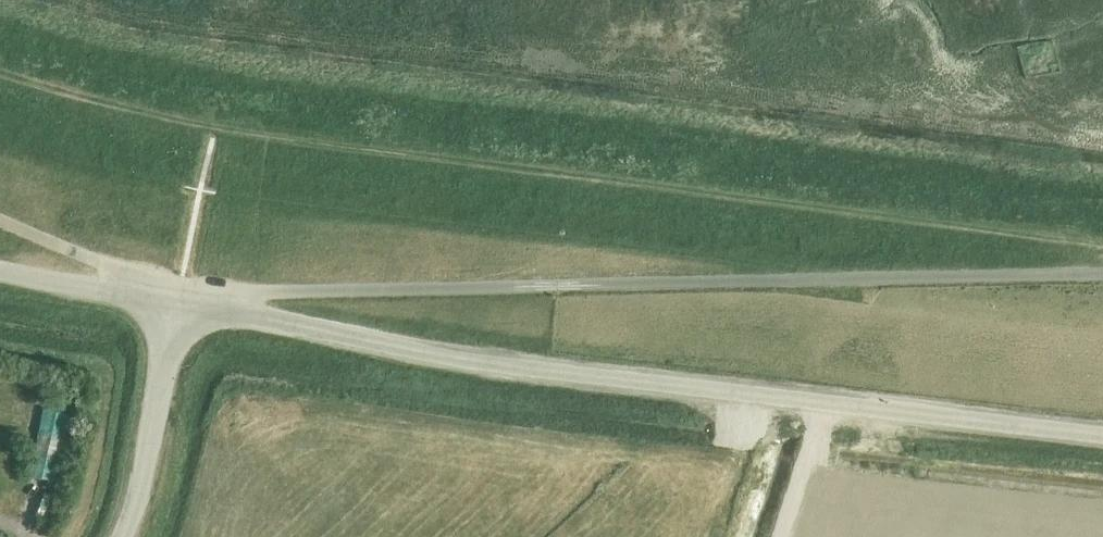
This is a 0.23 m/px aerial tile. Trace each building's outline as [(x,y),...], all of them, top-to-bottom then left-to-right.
[(70,414),(43,409),(30,476),(56,482),(70,414)]
